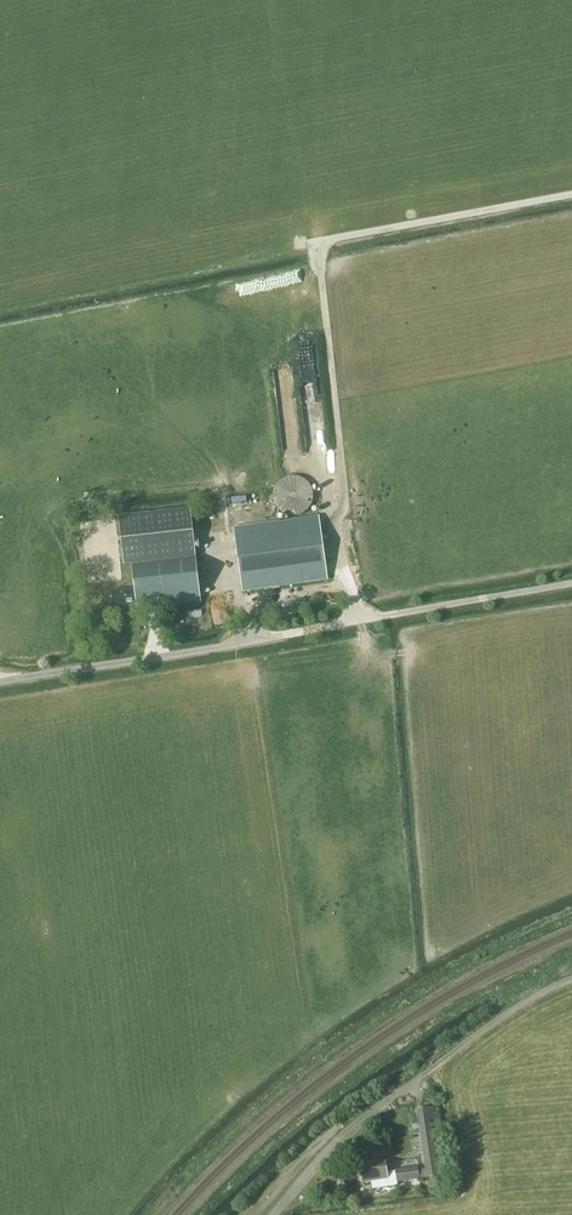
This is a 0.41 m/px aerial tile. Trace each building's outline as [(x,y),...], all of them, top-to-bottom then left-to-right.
[(300,344),(301,355),(319,354),(319,350),(316,350),(316,343),(300,344)] [(310,475),(280,484),(290,518),(320,509),(310,475)] [(236,497),(237,503),(250,501),(249,495),(236,497)] [(190,509),(118,517),(123,565),(132,564),(196,557),(194,538),(193,538),(192,528),(193,528),(190,509)] [(328,578),(320,518),(234,530),(242,590),(328,578)] [(134,589),(109,592),(111,608),(136,605),(136,608),(202,600),(196,557),(132,564),(134,589)] [(433,1136),(431,1120),(436,1119),(434,1107),(416,1110),(425,1170),(418,1171),(418,1166),(395,1169),(396,1172),(387,1173),(385,1160),(359,1164),(362,1183),(388,1179),(389,1187),(398,1186),(397,1182),(440,1177),(435,1149),(440,1149),(438,1136),(433,1136)]
